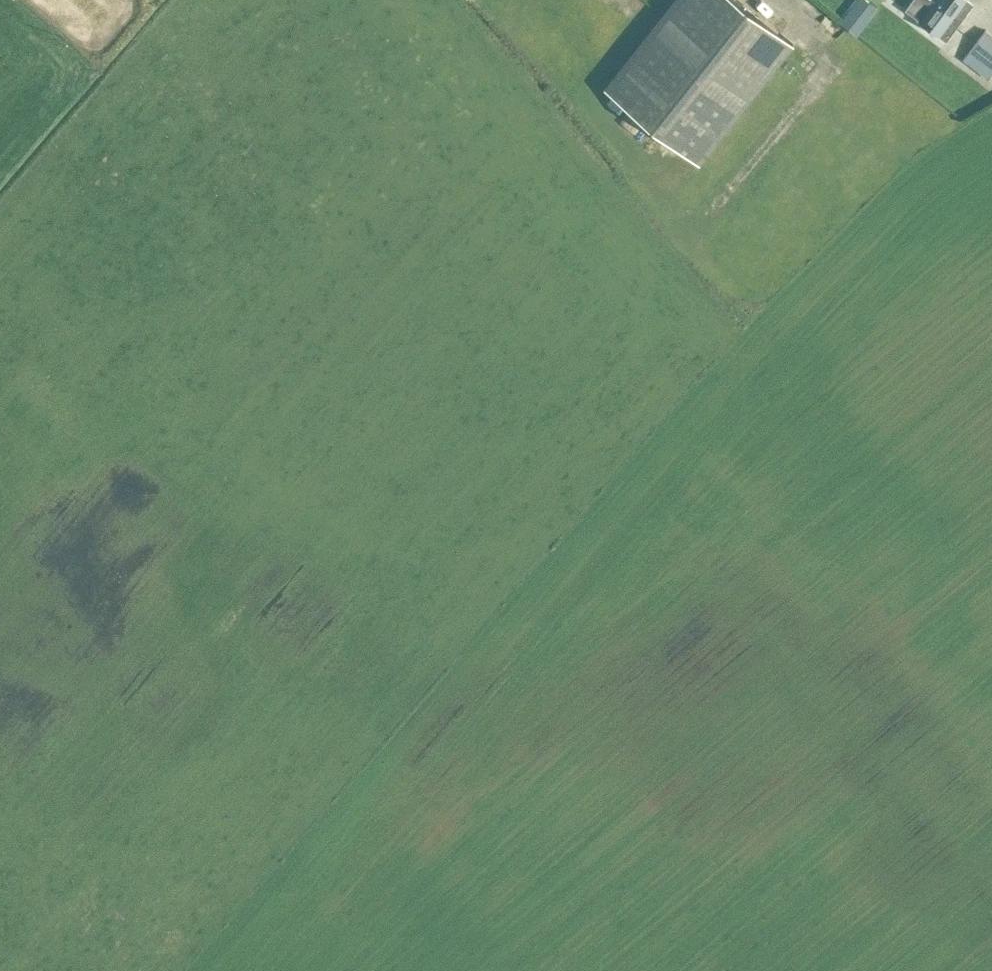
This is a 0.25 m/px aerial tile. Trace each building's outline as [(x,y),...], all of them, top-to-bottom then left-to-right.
[(669,132),(703,160),(796,44),(741,0),(679,0),(611,85),(669,132)] [(969,0),(938,0),(936,2),(933,0),(912,0),(905,8),(946,40),(974,4),(969,0)] [(852,7),(840,22),(857,35),(869,21),(852,7)] [(991,34),(986,30),(963,59),(988,80),(991,75),(991,35),(991,34)]
